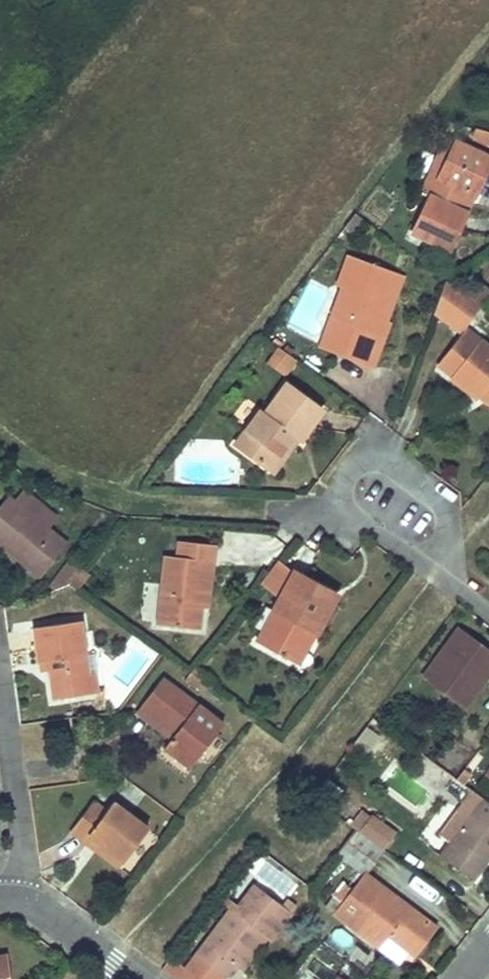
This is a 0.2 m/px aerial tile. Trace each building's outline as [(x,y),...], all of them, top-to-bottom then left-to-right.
[(474,128),(471,140),(488,145),(488,132),(474,128)] [(421,191),(429,195),(441,200),(449,183),(438,177),(455,141),(446,137),(421,191)] [(429,195),(412,232),(448,249),(488,162),(488,157),(455,141),(438,177),(449,183),(441,200),(429,195)] [(352,327),(342,356),(371,366),(389,322),(385,320),(378,317),(395,273),(347,254),(335,285),(340,288),(328,318),(352,327)] [(395,273),(378,317),(385,320),(402,275),(395,273)] [(438,365),(456,379),(455,381),(478,399),(480,396),(486,389),(488,391),(488,348),(465,329),(482,307),(444,279),(434,310),(464,332),(438,365)] [(328,318),(318,347),(342,356),(352,327),(328,318)] [(296,361),(276,347),(265,362),(285,376),(296,361)] [(234,444),(267,468),(292,434),(298,439),(299,440),(322,411),(286,384),(265,412),(261,408),(234,444)] [(480,396),(488,403),(488,391),(486,389),(480,396)] [(292,434),(267,468),(273,472),(298,439),(292,434)] [(14,499),(47,526),(55,514),(22,489),(14,499)] [(6,493),(0,500),(0,545),(39,575),(66,541),(47,526),(14,499),(6,493)] [(198,629),(200,607),(204,563),(212,563),(214,546),(176,542),(175,557),(163,556),(156,625),(198,629)] [(47,586),(49,590),(65,583),(69,582),(80,567),(68,558),(47,586)] [(204,563),(200,607),(208,608),(212,563),(204,563)] [(255,643),(291,663),(306,636),(303,634),(307,627),(315,631),(334,597),(275,564),(255,589),(277,601),(255,643)] [(69,582),(65,583),(77,592),(91,575),(80,567),(69,582)] [(77,592),(65,583),(49,590),(55,605),(66,607),(77,592)] [(50,669),(55,698),(93,692),(86,653),(80,618),(33,626),(39,661),(41,661),(53,659),(54,667),(50,668),(50,669)] [(306,636),(291,663),(296,666),(315,631),(307,627),(303,634),(306,636)] [(458,703),(488,660),(488,653),(456,629),(421,676),(458,703)] [(86,653),(93,692),(100,691),(93,652),(86,653)] [(41,661),(43,670),(50,669),(50,668),(54,667),(53,659),(41,661)] [(458,703),(462,706),(488,668),(488,660),(458,703)] [(174,732),(170,738),(163,747),(188,767),(221,723),(161,677),(140,706),(142,707),(174,732)] [(142,707),(137,713),(170,738),(174,732),(142,707)] [(354,747),(367,754),(377,736),(363,729),(354,747)] [(427,758),(410,776),(434,798),(451,780),(427,758)] [(326,782),(316,797),(330,807),(340,792),(326,782)] [(448,842),(481,797),(470,789),(437,835),(448,842)] [(481,797),(439,855),(472,880),(488,856),(488,803),(481,797)] [(70,832),(83,842),(88,836),(122,860),(146,829),(110,803),(105,811),(93,802),(70,832)] [(393,832),(369,815),(357,831),(381,849),(393,832)] [(335,852),(363,873),(381,849),(357,831),(353,828),(335,852)] [(88,836),(83,842),(117,867),(122,860),(88,836)] [(363,873),(333,913),(378,946),(389,932),(394,935),(392,937),(415,955),(436,927),(363,873)] [(221,975),(231,962),(255,931),(263,936),(267,939),(288,911),(252,883),(232,911),(228,908),(193,954),(221,975)] [(345,952),(354,938),(336,928),(328,941),(345,952)] [(255,931),(231,962),(238,967),(263,936),(255,931)] [(5,954),(0,955),(0,978),(9,978),(5,954)]
